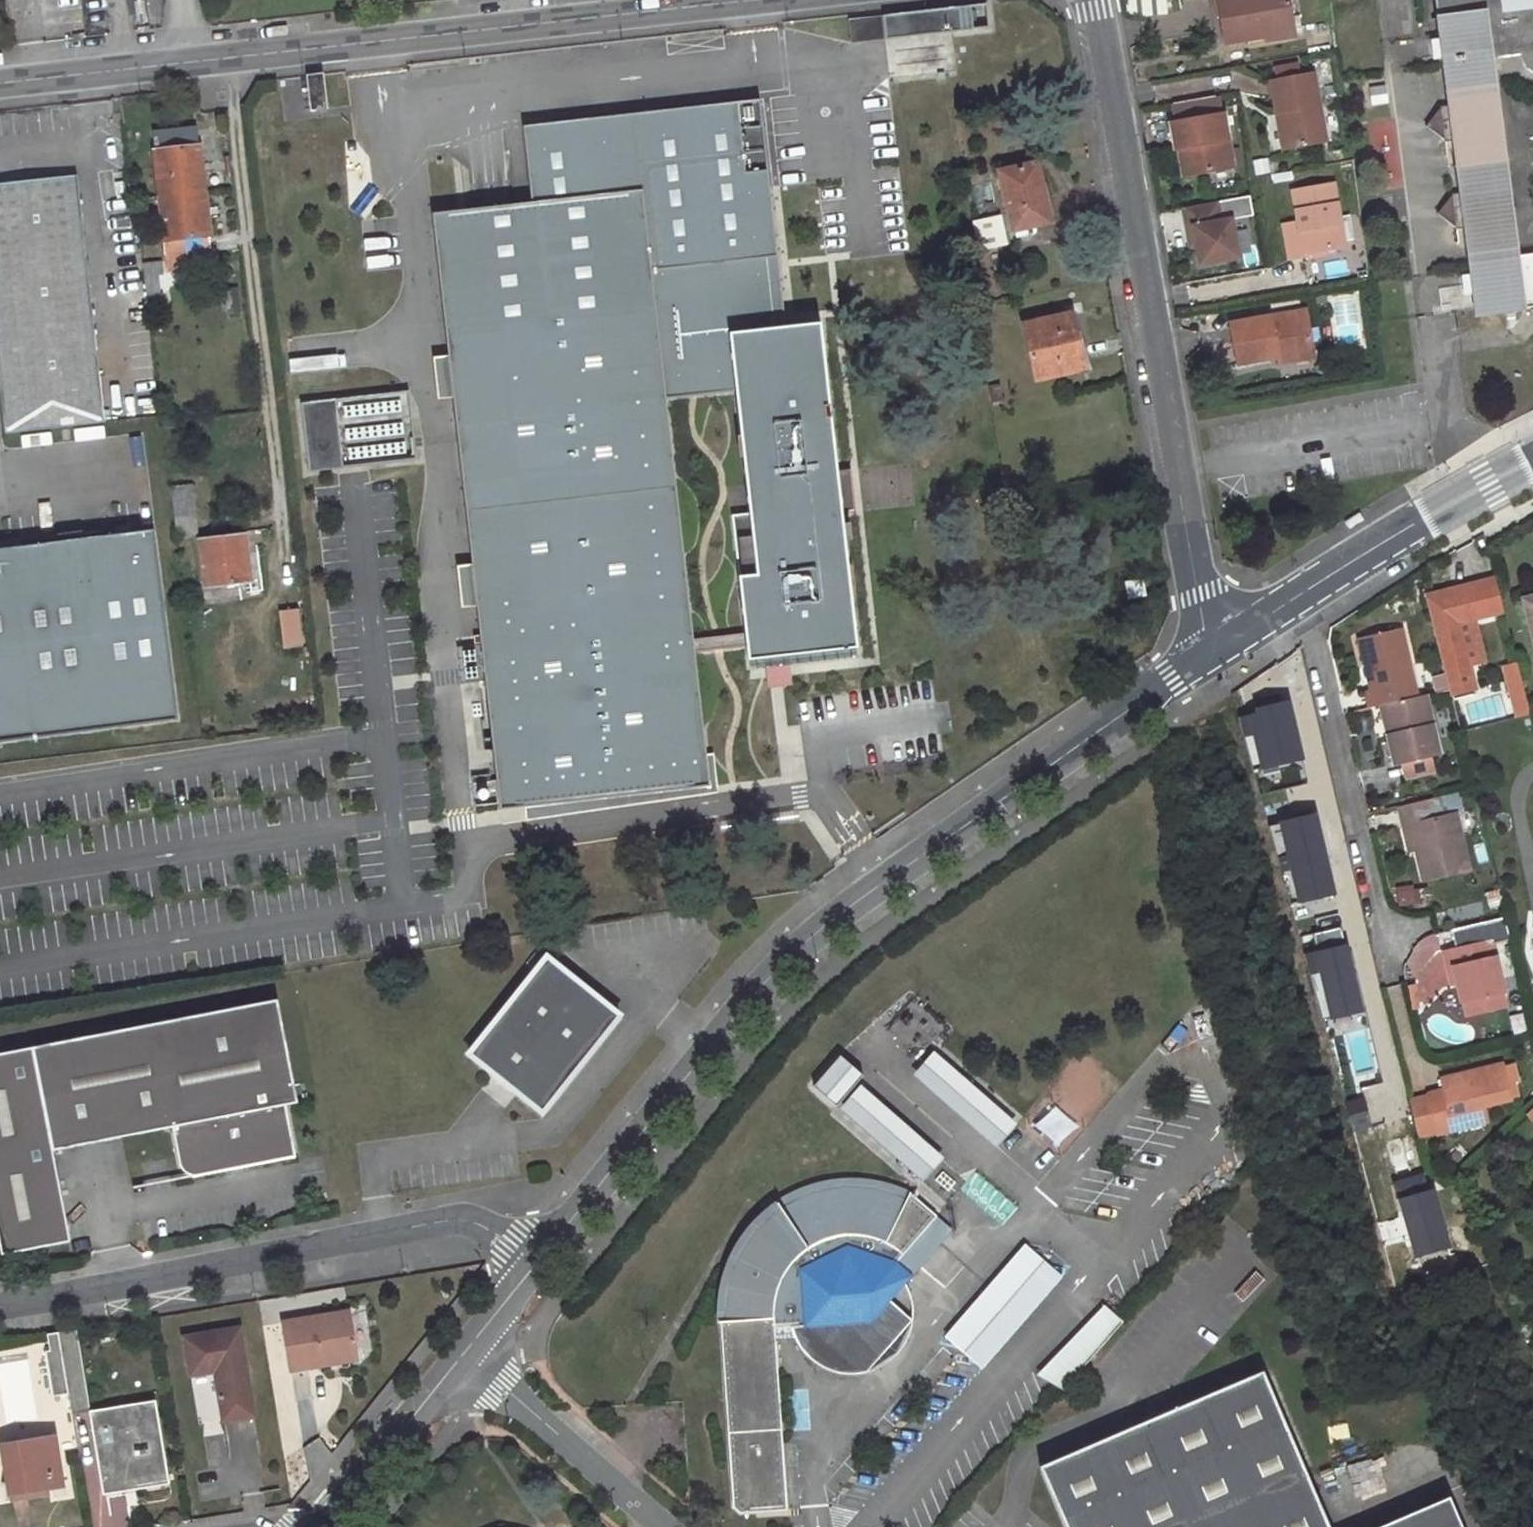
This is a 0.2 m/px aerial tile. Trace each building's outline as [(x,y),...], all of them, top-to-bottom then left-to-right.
[(1219,21),(1223,42),(1261,36),(1262,41),(1292,35),(1287,0),(1215,0),(1219,21)] [(1436,18),(1442,63),(1448,108),(1452,139),(1459,196),(1463,226),(1469,271),(1475,318),(1532,311),(1532,264),(1515,266),(1487,59),(1518,55),(1519,60),(1521,65),(1526,71),(1532,74),(1532,0),(1434,0),(1436,18)] [(886,38),(884,14),(849,18),(852,42),(886,38)] [(1275,81),(1270,82),(1273,99),(1276,116),(1281,115),(1287,147),(1324,141),(1312,74),(1302,76),(1300,66),(1273,71),(1275,81)] [(1175,124),(1170,124),(1172,137),(1174,149),(1179,149),(1183,175),(1230,166),(1222,115),(1217,116),(1213,97),(1172,104),(1175,124)] [(711,785),(696,652),(694,639),(666,398),(739,391),(732,330),(787,326),(761,99),(523,125),(532,202),(430,213),(499,809),(711,785)] [(1437,109),(1424,128),(1439,140),(1452,139),(1448,108),(1437,109)] [(1281,115),(1276,116),(1282,148),(1287,147),(1281,115)] [(1235,120),(1229,121),(1231,135),(1237,133),(1235,120)] [(169,130),(153,132),(160,195),(205,189),(198,126),(169,130)] [(1037,164),(1002,172),(1013,229),(1049,221),(1042,187),(1037,164)] [(0,186),(0,388),(5,435),(104,424),(75,177),(28,182),(0,186)] [(1303,258),(1302,255),(1340,249),(1335,219),(1339,219),(1332,185),(1290,193),(1296,222),(1281,226),(1284,242),(1287,260),(1303,258)] [(205,189),(160,195),(164,238),(210,232),(205,189)] [(1450,198),(1435,215),(1452,228),(1463,226),(1459,196),(1450,198)] [(1225,201),(1181,209),(1185,229),(1191,228),(1194,246),(1197,265),(1235,258),(1225,201)] [(1194,246),(1191,228),(1185,229),(1187,237),(1188,247),(1194,246)] [(208,233),(164,238),(167,258),(210,253),(208,233)] [(1303,311),(1227,324),(1231,347),(1234,365),(1277,357),(1311,352),(1303,311)] [(1071,313),(1025,323),(1037,378),(1083,368),(1076,338),(1071,313)] [(822,322),(787,326),(732,330),(739,391),(760,572),(738,573),(746,633),(748,646),(749,660),(859,647),(843,513),(857,511),(852,468),(839,470),(822,322)] [(1311,352),(1277,357),(1278,365),(1312,358),(1311,352)] [(1001,382),(989,386),(992,402),(1005,398),(1001,382)] [(299,402),(307,471),(415,459),(407,390),(299,402)] [(194,486),(170,488),(174,517),(197,515),(194,486)] [(197,515),(174,517),(176,537),(199,534),(197,515)] [(0,550),(0,743),(179,720),(154,530),(0,550)] [(245,534),(200,539),(206,586),(250,580),(245,534)] [(1142,581),(1126,583),(1129,598),(1144,595),(1142,581)] [(1462,590),(1427,599),(1450,689),(1451,694),(1474,688),(1459,624),(1504,612),(1496,581),(1462,590)] [(1523,599),(1532,638),(1532,596),(1523,599)] [(299,607),(279,610),(284,640),(303,637),(299,607)] [(1402,631),(1358,642),(1364,668),(1372,667),(1379,691),(1371,693),(1365,694),(1369,711),(1377,709),(1384,706),(1418,698),(1402,631)] [(696,652),(748,646),(746,633),(694,639),(696,652)] [(1517,664),(1505,668),(1516,712),(1529,709),(1517,664)] [(1372,667),(1364,668),(1371,693),(1379,691),(1372,667)] [(1418,698),(1384,706),(1393,737),(1384,739),(1387,749),(1391,767),(1399,765),(1403,780),(1431,772),(1426,757),(1437,754),(1423,696),(1418,698)] [(888,697),(881,698),(883,714),(890,713),(888,697)] [(1295,704),(1243,716),(1256,772),(1308,760),(1295,704)] [(1439,799),(1399,809),(1405,830),(1413,828),(1420,854),(1427,884),(1470,873),(1456,816),(1444,819),(1439,799)] [(1318,814),(1273,826),(1295,904),(1340,891),(1318,814)] [(784,819),(777,830),(792,840),(799,829),(784,819)] [(1413,828),(1405,830),(1412,856),(1420,854),(1413,828)] [(1397,902),(1429,899),(1427,888),(1396,891),(1397,902)] [(1457,948),(1446,951),(1450,969),(1457,968),(1461,985),(1466,1003),(1505,993),(1507,993),(1493,940),(1508,936),(1503,918),(1453,930),(1457,948)] [(1332,931),(1315,935),(1336,1021),(1365,1014),(1344,928),(1332,931)] [(542,1111),(619,1014),(546,956),(469,1053),(503,1080),(542,1111)] [(1457,968),(1450,969),(1454,987),(1461,985),(1457,968)] [(1505,993),(1466,1003),(1469,1016),(1508,1006),(1505,993)] [(286,1158),(276,1107),(288,1104),(268,1001),(0,1053),(0,1254),(61,1243),(44,1151),(107,1139),(163,1128),(173,1180),(286,1158)] [(912,1072),(994,1145),(1016,1121),(933,1048),(912,1072)] [(839,1053),(809,1083),(831,1104),(861,1074),(839,1053)] [(1446,1094),(1430,1098),(1431,1100),(1440,1138),(1441,1140),(1456,1136),(1454,1128),(1491,1119),(1488,1109),(1515,1101),(1506,1065),(1443,1081),(1446,1094)] [(917,1183),(942,1154),(858,1081),(832,1111),(917,1183)] [(1431,1100),(1414,1104),(1424,1142),(1440,1138),(1431,1100)] [(1491,1119),(1454,1128),(1456,1136),(1493,1126),(1491,1119)] [(718,1309),(726,1430),(732,1512),(790,1508),(777,1327),(795,1326),(828,1365),(870,1369),(913,1319),(893,1300),(916,1274),(899,1260),(939,1214),(912,1192),(913,1189),(890,1180),(861,1175),(833,1177),(812,1182),(792,1190),(770,1204),(751,1221),(736,1243),(724,1269),(719,1286),(718,1309)] [(1432,1192),(1401,1200),(1417,1254),(1447,1246),(1432,1192)] [(1104,1304),(1038,1369),(1057,1388),(1123,1323),(1104,1304)] [(1521,1306),(1509,1309),(1516,1326),(1527,1322),(1521,1306)] [(346,1311),(279,1321),(287,1369),(326,1363),(325,1356),(353,1352),(346,1311)] [(75,1329),(58,1332),(69,1392),(72,1411),(89,1409),(75,1329)] [(237,1329),(183,1338),(189,1375),(209,1372),(215,1375),(223,1420),(237,1418),(253,1415),(237,1329)] [(58,1332),(47,1334),(49,1348),(45,1350),(53,1394),(69,1392),(58,1332)] [(1263,1368),(1039,1463),(1066,1526),(1331,1526),(1263,1368)] [(152,1404),(93,1414),(106,1491),(141,1486),(166,1482),(152,1404)] [(55,1435),(1,1445),(10,1495),(35,1491),(63,1486),(55,1435)] [(1450,1494),(1373,1526),(1464,1526),(1450,1494)]
